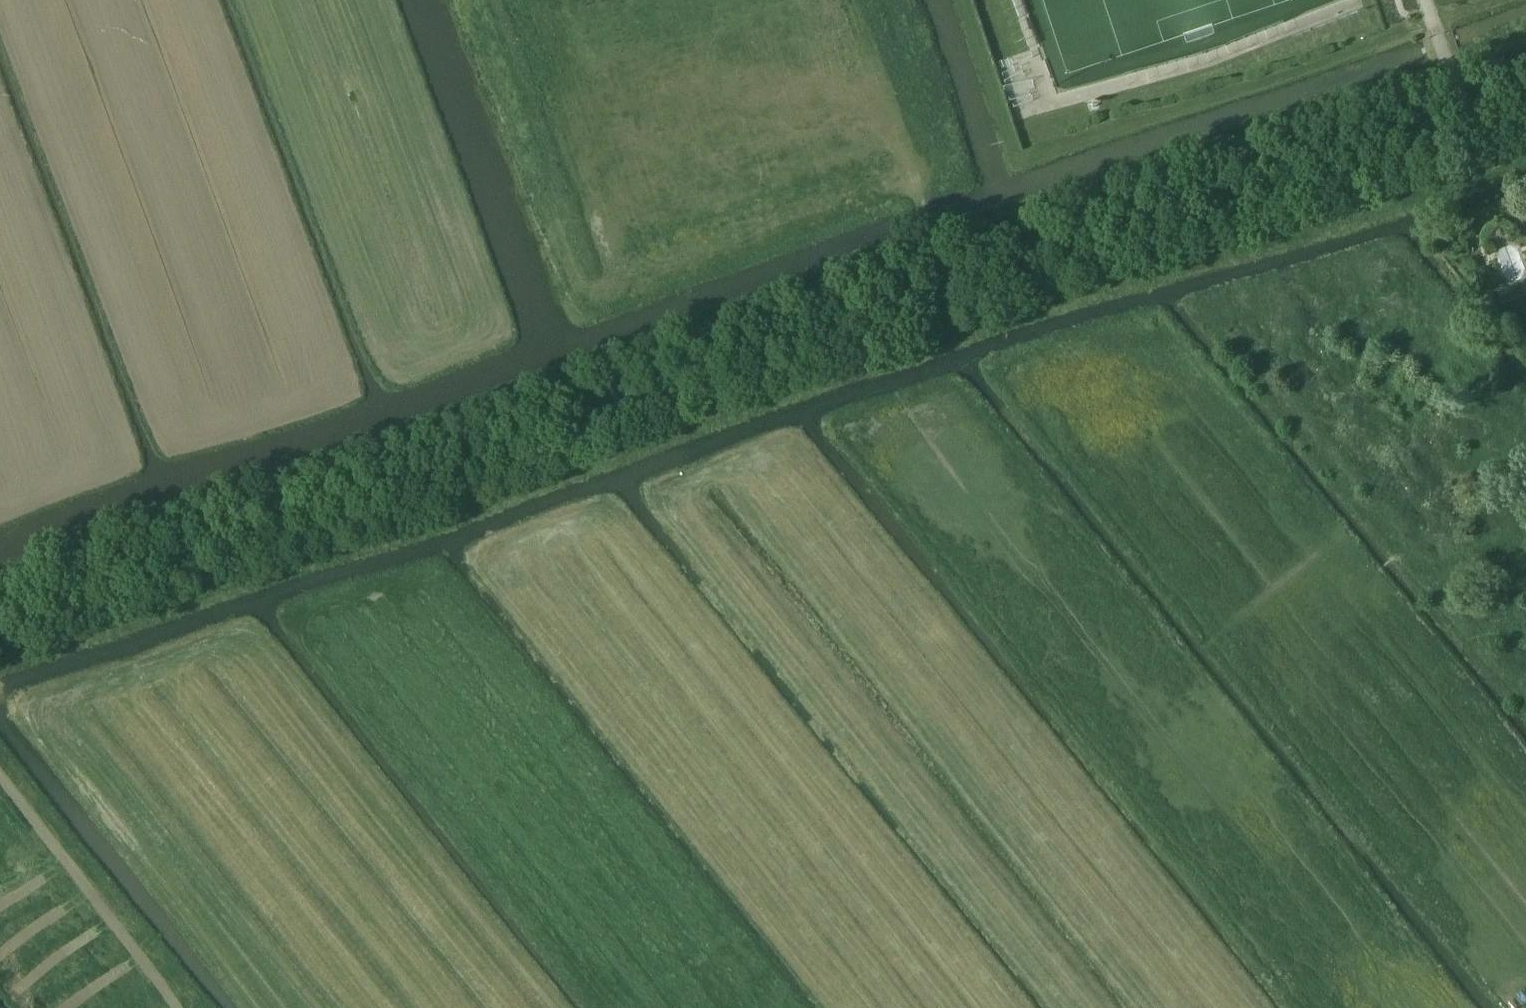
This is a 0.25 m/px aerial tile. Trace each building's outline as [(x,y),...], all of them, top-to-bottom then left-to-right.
[(1504,58),(1492,62),(1495,70),(1507,66),(1504,58)]
